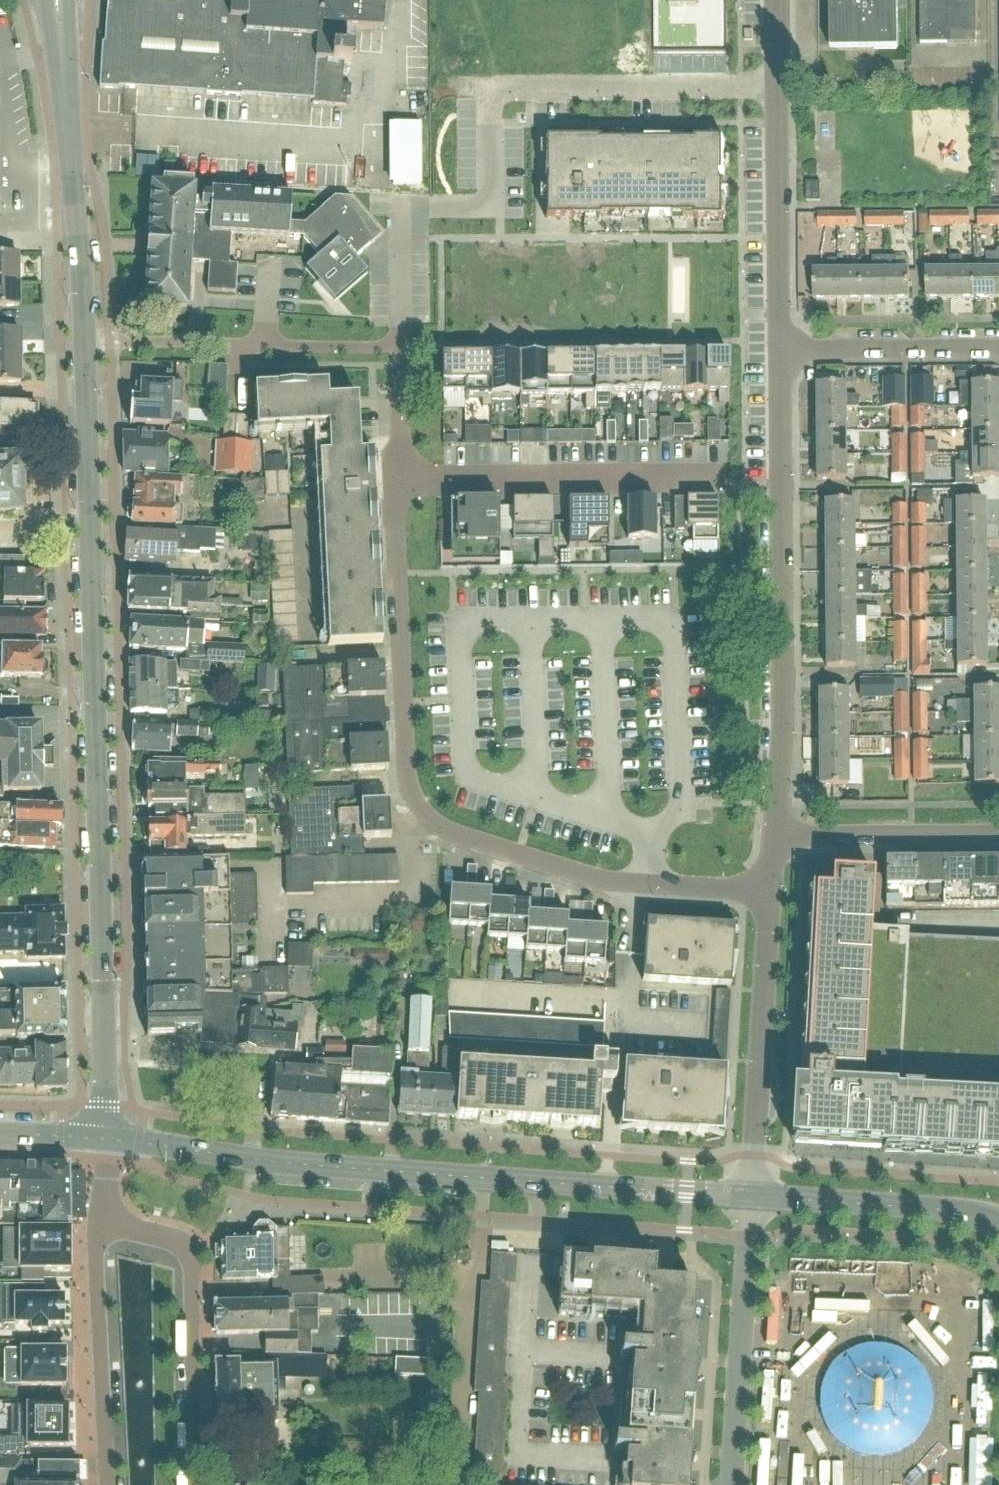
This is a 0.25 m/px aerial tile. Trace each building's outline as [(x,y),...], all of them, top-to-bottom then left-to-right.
[(106,45),(103,45),(100,89),(120,90),(120,89),(206,94),(206,95),(242,98),(242,97),(313,101),(313,105),(346,107),(347,99),(351,100),(352,87),(343,86),(345,64),(354,65),(355,52),(346,51),(347,29),(383,32),(386,0),(321,0),(320,4),(256,0),(204,0),(204,1),(194,0),(109,0),(106,45)] [(670,8),(697,8),(697,0),(670,0),(670,8)] [(832,52),(900,52),(899,0),(832,0),(832,52)] [(977,44),(977,0),(920,0),(921,44),(977,44)] [(421,125),(393,126),(393,186),(422,186),(421,125)] [(721,185),(721,179),(721,176),(724,176),(724,141),(696,141),(696,143),(673,143),(673,141),(672,141),(672,143),(648,143),(648,141),(647,141),(647,143),(623,143),(623,141),(622,141),(622,143),(599,143),(599,141),(545,141),(545,176),(546,176),(546,185),(545,185),(545,189),(545,201),(545,206),(545,216),(545,220),(548,220),(556,220),(561,220),(569,220),(599,220),(599,217),(622,217),(622,220),(623,220),(623,217),(647,217),(647,220),(648,220),(648,217),(672,217),(672,220),(673,220),(673,217),(696,217),(696,220),(724,220),(724,185),(721,185)] [(175,165),(165,164),(164,174),(175,175),(175,165)] [(194,190),(194,183),(194,182),(164,180),(164,188),(154,187),(146,307),(187,310),(190,263),(210,264),(208,293),(236,295),(238,266),(230,266),(232,236),(290,239),(304,239),(320,257),(306,270),(335,303),(368,274),(355,260),(382,236),(351,200),(335,199),(305,225),(291,224),(292,196),(212,191),(212,203),(194,202),(195,190),(194,190)] [(822,203),(822,184),(808,184),(808,203),(822,203)] [(978,226),(998,226),(998,212),(978,213),(978,226)] [(930,227),(950,227),(950,213),(931,213),(931,216),(920,216),(920,234),(930,234),(930,227)] [(970,213),(950,213),(950,227),(970,227),(970,213)] [(866,228),(885,227),(885,214),(865,214),(866,228)] [(885,214),(885,227),(905,227),(905,214),(885,214)] [(838,215),(831,215),(819,215),(819,228),(838,228),(838,215)] [(857,215),(838,215),(838,228),(857,228),(857,215)] [(975,271),(975,299),(998,299),(998,253),(987,253),(987,270),(975,271)] [(19,281),(19,255),(0,256),(0,282),(19,281)] [(862,301),(886,300),(886,257),(874,257),(874,272),(862,272),(862,301)] [(897,257),(886,257),(886,300),(910,300),(910,271),(897,271),(897,257)] [(952,300),(975,299),(975,271),(962,271),(962,257),(950,257),(951,271),(952,300)] [(815,301),(839,301),(838,261),(828,261),(828,272),(814,272),(815,301)] [(839,301),(862,301),(862,272),(849,272),(849,261),(838,261),(839,301)] [(951,271),(927,271),(927,300),(952,300),(951,271)] [(0,282),(0,308),(20,308),(19,281),(0,282)] [(21,358),(20,332),(0,332),(0,358),(21,358)] [(683,393),(682,354),(658,355),(659,393),(683,393)] [(706,354),(682,354),(683,393),(707,393),(706,354)] [(728,354),(706,354),(707,393),(718,392),(718,404),(728,404),(728,354)] [(569,355),(545,356),(546,396),(570,396),(569,355)] [(593,355),(569,355),(570,396),(573,396),(585,396),(585,411),(594,411),(594,396),(593,355)] [(593,355),(594,396),(610,395),(610,355),(593,355)] [(626,393),(626,355),(610,355),(610,395),(627,395),(627,393),(626,393)] [(642,355),(626,355),(626,393),(627,393),(642,393),(642,355)] [(642,355),(642,393),(659,393),(658,355),(642,355)] [(464,356),(441,357),(442,395),(464,394),(464,356)] [(491,401),(490,356),(466,356),(464,356),(464,394),(464,402),(481,401),(482,409),(491,409),(491,401)] [(519,396),(519,356),(490,356),(491,401),(511,401),(511,396),(519,396)] [(545,356),(519,356),(519,396),(519,408),(529,408),(529,399),(546,398),(546,396),(545,356)] [(21,358),(0,358),(0,385),(22,384),(21,358)] [(884,409),(891,409),(905,409),(905,381),(883,381),(884,409)] [(182,404),(183,385),(171,384),(171,386),(142,384),(142,385),(137,385),(136,400),(133,400),(133,398),(132,398),(130,426),(132,426),(132,424),(171,426),(172,404),(182,404)] [(998,408),(998,384),(971,384),(971,408),(998,408)] [(815,385),(816,409),(845,409),(844,408),(857,408),(857,396),(844,396),(844,385),(815,385)] [(383,644),(373,455),(361,455),(358,399),(329,401),(328,386),(255,389),(257,431),(318,428),(329,647),(383,644)] [(38,430),(38,406),(2,406),(1,413),(0,413),(0,429),(38,430)] [(971,408),(972,432),(998,432),(998,408),(971,408)] [(845,409),(816,409),(816,433),(845,433),(845,409)] [(906,429),(905,409),(891,409),(891,429),(906,429)] [(924,428),(924,409),(910,409),(910,428),(924,428)] [(249,417),(225,416),(223,440),(247,441),(249,417)] [(638,434),(647,434),(647,423),(638,423),(638,434)] [(606,434),(615,434),(615,424),(606,424),(606,434)] [(673,440),(683,440),(683,427),(673,428),(673,440)] [(693,427),(683,427),(683,440),(693,440),(693,427)] [(972,432),(972,455),(972,456),(998,455),(998,432),(972,432)] [(845,433),(816,433),(816,457),(845,456),(845,455),(845,433)] [(615,434),(606,434),(606,445),(615,445),(615,434)] [(647,434),(638,434),(638,445),(647,444),(647,434)] [(124,473),(146,474),(168,476),(168,438),(123,435),(124,473)] [(910,436),(910,456),(924,456),(924,454),(936,454),(936,442),(924,442),(924,436),(910,436)] [(891,437),(891,456),(905,456),(905,437),(891,437)] [(219,443),(217,474),(218,474),(218,473),(251,475),(253,445),(219,443)] [(25,512),(25,508),(27,504),(27,498),(24,495),(23,476),(24,474),(24,472),(24,469),(24,467),(24,465),(23,463),(22,461),(22,457),(6,458),(5,451),(0,451),(0,513),(25,512)] [(845,481),(845,465),(854,465),(854,455),(845,455),(845,456),(816,457),(816,481),(845,481)] [(972,455),(960,455),(960,465),(972,465),(972,480),(998,479),(998,455),(972,456),(972,455)] [(905,456),(891,456),(891,476),(891,485),(906,485),(905,456)] [(924,456),(910,456),(910,475),(912,475),(912,486),(924,486),(924,456)] [(289,473),(265,474),(266,498),(290,497),(289,473)] [(181,480),(152,478),(136,478),(135,505),(134,505),(134,508),(131,508),(128,512),(127,518),(131,522),(134,521),(133,525),(147,525),(182,527),(183,508),(172,507),(173,496),(180,497),(181,480)] [(264,482),(242,482),(242,504),(264,504),(264,482)] [(608,500),(583,500),(568,501),(568,523),(568,524),(569,524),(569,532),(568,532),(568,549),(608,548),(608,500)] [(655,540),(654,500),(627,500),(627,540),(655,540)] [(687,530),(692,530),(692,544),(717,543),(717,500),(686,500),(686,502),(674,502),(674,532),(687,532),(687,530)] [(498,501),(476,501),(455,502),(455,503),(456,521),(456,560),(499,559),(498,501)] [(552,501),(512,501),(513,541),(538,541),(538,561),(553,561),(552,501)] [(956,525),(985,525),(985,501),(956,501),(956,525)] [(825,526),(853,526),(853,502),(824,502),(825,526)] [(911,505),(911,525),(924,525),(924,505),(911,505)] [(892,506),(892,526),(906,526),(906,506),(892,506)] [(956,549),(985,549),(985,525),(956,525),(956,549)] [(825,550),(854,550),(853,526),(825,526),(825,550)] [(127,548),(127,552),(133,553),(132,562),(152,563),(152,558),(152,554),(159,554),(159,552),(201,554),(201,550),(213,550),(213,531),(202,530),(175,529),(175,532),(149,531),(128,530),(127,548)] [(892,530),(892,549),(907,549),(906,530),(892,530)] [(911,530),(911,549),(924,549),(924,530),(911,530)] [(293,533),(269,534),(275,642),(299,641),(293,533)] [(907,549),(892,549),(892,569),(907,568),(907,549)] [(924,549),(911,549),(911,569),(925,569),(924,549)] [(956,573),(986,573),(985,549),(956,549),(956,573)] [(854,573),(854,550),(825,550),(825,574),(854,573)] [(45,585),(45,574),(25,574),(25,559),(14,559),(0,559),(0,589),(3,589),(3,603),(44,604),(45,585)] [(255,563),(254,583),(267,583),(268,563),(255,563)] [(854,573),(825,574),(825,597),(854,597),(854,573)] [(986,573),(956,573),(956,596),(986,596),(986,573)] [(892,577),(893,596),(907,596),(907,577),(892,577)] [(911,577),(911,596),(925,596),(925,577),(911,577)] [(129,592),(128,612),(189,615),(189,621),(220,623),(220,599),(213,598),(214,583),(128,580),(128,592),(129,592)] [(907,596),(893,596),(893,616),(907,615),(907,596)] [(925,596),(911,596),(911,616),(925,616),(925,596)] [(986,596),(956,596),(957,620),(986,620),(986,596)] [(854,597),(825,597),(826,621),(863,621),(863,620),(866,620),(865,608),(854,608),(854,597)] [(29,611),(0,611),(0,641),(3,641),(3,636),(48,638),(48,612),(29,611)] [(253,612),(253,624),(267,624),(268,612),(253,612)] [(986,644),(986,620),(957,620),(957,644),(986,644)] [(131,621),(130,649),(145,650),(186,651),(186,641),(203,642),(204,624),(147,622),(131,621)] [(863,621),(826,621),(826,645),(855,644),(863,644),(863,621)] [(892,624),(892,643),(907,643),(906,623),(892,624)] [(911,624),(911,643),(925,643),(924,623),(911,624)] [(24,679),(42,679),(42,677),(47,673),(47,665),(42,660),(42,658),(41,658),(41,647),(27,647),(3,646),(3,641),(0,641),(0,678),(24,679)] [(244,644),(205,643),(205,662),(243,662),(244,644)] [(907,663),(907,643),(892,643),(893,663),(905,663),(907,663)] [(925,643),(911,643),(912,663),(925,662),(925,643)] [(855,644),(826,645),(826,669),(855,668),(855,644)] [(986,644),(957,644),(957,668),(986,668),(986,644)] [(145,662),(130,662),(130,688),(166,687),(165,663),(148,664),(148,662),(145,662)] [(179,662),(178,674),(198,675),(198,663),(179,662)] [(386,722),(385,699),(384,666),(283,671),(285,726),(386,722)] [(893,699),(893,715),(908,714),(907,681),(893,681),(893,679),(859,679),(859,699),(893,699)] [(166,691),(166,687),(130,688),(131,714),(148,713),(148,715),(167,715),(179,708),(179,691),(166,691)] [(998,714),(998,689),(973,690),(974,714),(998,714)] [(819,715),(848,715),(848,691),(819,691),(819,715)] [(912,694),(912,714),(927,714),(927,694),(912,694)] [(257,698),(256,707),(269,708),(269,699),(257,698)] [(208,710),(190,710),(190,723),(208,722),(208,710)] [(908,733),(908,714),(893,715),(893,734),(908,733)] [(927,733),(927,714),(912,714),(912,733),(927,733)] [(974,714),(974,738),(998,737),(998,714),(974,714)] [(848,715),(819,715),(819,739),(848,739),(848,715)] [(388,771),(386,722),(285,726),(286,727),(285,727),(287,775),(327,774),(327,772),(350,771),(350,773),(388,771)] [(9,793),(42,792),(41,769),(54,769),(53,749),(41,750),(41,727),(29,727),(29,723),(19,723),(19,727),(8,728),(8,729),(0,729),(0,799),(4,799),(4,793),(9,793)] [(148,725),(134,724),(132,753),(158,754),(171,755),(172,734),(179,734),(178,736),(209,738),(209,726),(199,726),(199,725),(178,724),(178,726),(148,725)] [(974,738),(974,761),(998,761),(998,737),(974,738)] [(848,739),(819,739),(819,762),(848,762),(848,739)] [(893,742),(894,762),(908,762),(908,742),(893,742)] [(912,742),(913,761),(927,761),(926,742),(912,742)] [(927,761),(913,761),(913,781),(927,781),(927,761)] [(974,761),(974,786),(998,785),(998,761),(974,761)] [(848,762),(819,762),(819,787),(848,786),(848,762)] [(908,762),(894,762),(894,781),(909,781),(908,762)] [(221,765),(173,763),(154,763),(154,768),(148,768),(148,787),(161,787),(161,789),(195,790),(195,786),(185,786),(186,776),(220,777),(221,765)] [(243,768),(244,791),(257,791),(257,767),(243,768)] [(195,790),(161,789),(149,789),(149,793),(146,793),(146,805),(149,805),(149,809),(156,809),(156,817),(173,818),(188,817),(201,817),(245,815),(247,815),(246,796),(209,797),(209,800),(195,801),(195,790)] [(363,840),(391,840),(390,803),(377,804),(363,804),(362,789),(289,790),(291,858),(364,856),(363,840)] [(55,850),(56,828),(61,828),(62,809),(41,808),(18,807),(0,806),(0,848),(55,850)] [(245,815),(201,817),(188,817),(189,823),(160,824),(151,824),(151,823),(149,823),(149,828),(147,835),(149,840),(149,846),(151,846),(151,855),(164,855),(172,854),(177,856),(180,854),(185,854),(185,838),(190,838),(245,838),(245,815)] [(399,857),(386,858),(387,885),(399,885),(399,857)] [(148,1038),(200,1036),(205,994),(233,995),(233,996),(289,995),(288,969),(262,970),(262,971),(232,972),(231,925),(257,924),(257,925),(259,925),(257,875),(230,876),(230,858),(144,860),(148,1038)] [(325,886),(337,886),(336,858),(324,859),(325,886)] [(337,886),(349,885),(348,858),(336,858),(337,886)] [(349,885),(363,885),(362,858),(348,858),(349,885)] [(363,885),(375,885),(375,858),(362,858),(363,885)] [(375,885),(387,885),(386,858),(375,858),(375,885)] [(286,872),(313,872),(312,859),(285,859),(286,872)] [(313,872),(313,884),(313,886),(325,886),(324,859),(312,859),(313,872)] [(0,864),(0,892),(51,888),(49,863),(31,865),(31,861),(0,864)] [(942,861),(914,862),(914,908),(918,908),(943,908),(942,861)] [(971,861),(942,861),(943,908),(971,908),(971,861)] [(971,908),(998,908),(998,880),(998,861),(971,861),(971,908)] [(884,862),(885,908),(914,908),(914,862),(884,862)] [(467,867),(467,879),(476,880),(477,868),(467,867)] [(313,884),(313,872),(286,872),(286,884),(313,884)] [(793,1141),(823,1142),(882,1145),(882,1150),(998,1156),(998,943),(869,936),(869,927),(872,875),(831,873),(830,891),(814,890),(804,1090),(795,1090),(793,1141)] [(467,879),(466,890),(471,891),(468,927),(487,928),(488,928),(490,902),(491,892),(476,891),(476,880),(467,879)] [(506,880),(505,891),(515,892),(516,880),(506,880)] [(313,896),(313,886),(313,884),(286,884),(286,896),(313,896)] [(448,926),(468,927),(471,891),(466,890),(450,889),(448,926)] [(514,904),(515,892),(505,891),(504,903),(509,903),(507,939),(526,941),(527,941),(528,915),(529,915),(530,905),(514,904)] [(544,904),(554,904),(554,893),(545,892),(544,904)] [(504,903),(490,902),(488,928),(487,928),(487,938),(507,939),(509,903),(504,903)] [(553,916),(554,904),(544,904),(543,916),(548,916),(546,952),(564,953),(565,953),(567,927),(568,917),(553,916)] [(582,916),(592,917),(593,905),(583,904),(582,916)] [(65,960),(66,960),(66,941),(67,941),(66,929),(65,929),(65,910),(26,911),(26,918),(0,919),(0,955),(27,954),(27,961),(65,960)] [(543,916),(529,915),(528,915),(527,941),(526,941),(525,950),(546,952),(548,916),(543,916)] [(642,982),(730,988),(734,924),(719,919),(718,927),(662,923),(661,915),(646,918),(642,982)] [(591,929),(592,917),(582,916),(582,928),(586,928),(584,964),(604,966),(607,930),(591,929)] [(582,928),(567,927),(565,953),(564,953),(564,963),(584,964),(586,928),(582,928)] [(295,947),(294,992),(321,992),(322,947),(295,947)] [(389,969),(388,957),(361,958),(361,971),(389,969)] [(563,978),(563,986),(583,987),(583,979),(563,978)] [(66,1017),(66,991),(0,992),(0,1018),(66,1017)] [(711,1066),(725,1067),(730,993),(715,992),(711,1066)] [(201,1045),(234,1048),(238,997),(205,995),(201,1045)] [(234,1048),(300,1053),(300,1052),(296,1052),(298,1031),(304,1031),(306,1008),(293,1007),(293,1015),(266,1012),(265,1022),(261,1021),(263,999),(238,997),(234,1048)] [(398,1115),(416,1116),(419,1054),(430,1054),(431,1002),(411,1001),(408,1073),(400,1072),(398,1115)] [(605,1024),(449,1014),(450,1040),(603,1050),(605,1024)] [(66,1041),(66,1017),(0,1018),(0,1038),(17,1037),(16,1039),(45,1039),(44,1041),(56,1041),(66,1041)] [(346,1043),(326,1042),(325,1061),(345,1062),(346,1043)] [(0,1052),(0,1088),(36,1087),(36,1091),(68,1090),(66,1045),(36,1047),(36,1051),(0,1052)] [(337,1123),(389,1125),(392,1051),(352,1049),(352,1063),(322,1063),(307,1063),(278,1061),(278,1067),(276,1067),(270,1119),(337,1124),(337,1123)] [(307,1050),(307,1063),(322,1063),(323,1051),(321,1051),(307,1050)] [(429,1071),(430,1054),(419,1054),(416,1116),(455,1119),(455,1118),(480,1120),(479,1123),(504,1124),(504,1121),(550,1124),(550,1127),(575,1128),(575,1125),(599,1127),(601,1093),(612,1094),(612,1081),(616,1082),(617,1058),(593,1057),(591,1077),(483,1070),(483,1064),(451,1062),(451,1055),(443,1055),(443,1071),(448,1071),(448,1079),(427,1079),(427,1071),(429,1071)] [(621,1133),(635,1138),(637,1130),(705,1134),(705,1142),(721,1139),(725,1072),(625,1065),(621,1133)] [(19,1227),(70,1227),(69,1167),(0,1165),(0,1227),(19,1227)] [(289,1230),(288,1230),(276,1230),(268,1224),(259,1224),(253,1231),(253,1239),(227,1240),(222,1244),(222,1248),(221,1248),(221,1259),(222,1259),(223,1282),(274,1281),(274,1292),(296,1291),(296,1297),(318,1296),(325,1296),(324,1278),(290,1279),(289,1230)] [(70,1231),(20,1231),(20,1271),(21,1271),(21,1283),(43,1282),(43,1271),(70,1271),(70,1231)] [(471,1252),(457,1252),(457,1264),(471,1264),(471,1252)] [(517,1256),(492,1254),(490,1284),(481,1283),(474,1393),(479,1394),(473,1484),(482,1484),(502,1484),(509,1380),(504,1380),(510,1286),(515,1286),(517,1256)] [(697,1333),(692,1332),(695,1286),(654,1283),(655,1265),(562,1259),(558,1315),(626,1320),(624,1343),(633,1344),(633,1348),(622,1347),(621,1358),(632,1359),(632,1363),(623,1362),(618,1436),(627,1436),(627,1441),(616,1440),(615,1451),(626,1451),(626,1455),(617,1455),(615,1484),(687,1484),(697,1333)] [(16,1325),(31,1325),(31,1330),(31,1332),(33,1332),(45,1332),(47,1332),(47,1330),(47,1325),(62,1325),(62,1326),(64,1326),(64,1324),(63,1324),(63,1299),(63,1297),(62,1297),(62,1298),(43,1298),(43,1287),(23,1288),(23,1298),(16,1298),(16,1297),(14,1297),(14,1299),(15,1324),(14,1324),(14,1326),(16,1326),(16,1325)] [(274,1304),(215,1306),(216,1336),(265,1334),(266,1354),(311,1355),(310,1332),(319,1332),(318,1311),(318,1296),(296,1297),(296,1291),(274,1292),(274,1304)] [(365,1342),(354,1348),(358,1355),(369,1349),(365,1342)] [(22,1387),(66,1387),(66,1351),(22,1350),(22,1387)] [(283,1372),(308,1373),(308,1356),(284,1355),(283,1372)] [(327,1357),(311,1357),(311,1366),(327,1366),(327,1357)] [(442,1364),(400,1361),(400,1373),(441,1376),(442,1364)] [(216,1365),(218,1416),(253,1415),(253,1422),(256,1424),(276,1424),(279,1422),(277,1363),(216,1365)] [(18,1458),(18,1455),(29,1455),(29,1447),(65,1447),(67,1447),(67,1445),(67,1433),(68,1433),(68,1422),(67,1422),(67,1409),(67,1407),(65,1407),(29,1407),(27,1407),(27,1440),(11,1440),(0,1440),(0,1458),(18,1458)] [(22,1471),(17,1471),(17,1473),(4,1473),(4,1460),(4,1459),(0,1459),(0,1484),(22,1484),(22,1471)] [(21,1460),(4,1460),(4,1473),(17,1473),(17,1471),(22,1471),(21,1460)] [(29,1461),(29,1482),(79,1482),(78,1462),(40,1462),(29,1461)]
